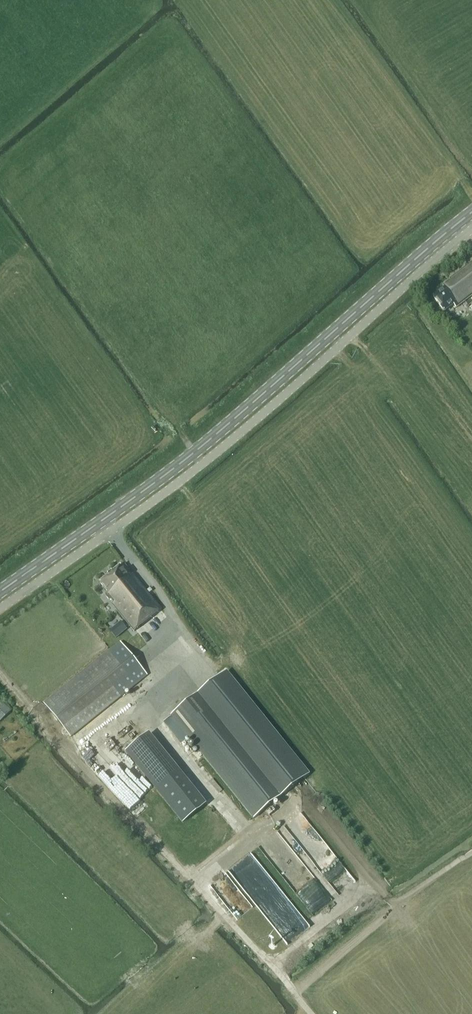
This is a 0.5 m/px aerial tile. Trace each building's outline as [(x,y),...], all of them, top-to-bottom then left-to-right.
[(449,279),(450,280),(443,286),(445,288),(433,296),(445,312),(454,305),(456,308),(471,296),(471,262),(449,279)] [(134,631),(161,610),(130,570),(126,573),(121,566),(100,583),(108,592),(106,593),(106,596),(109,600),(112,600),(114,602),(112,604),(134,631)] [(111,631),(116,638),(120,635),(115,628),(111,631)] [(115,646),(44,703),(71,737),(147,675),(134,659),(133,659),(123,646),(118,649),(115,646)] [(254,818),(277,800),(194,698),(171,716),(254,818)] [(243,849),(222,858),(226,865),(246,856),(243,849)]
